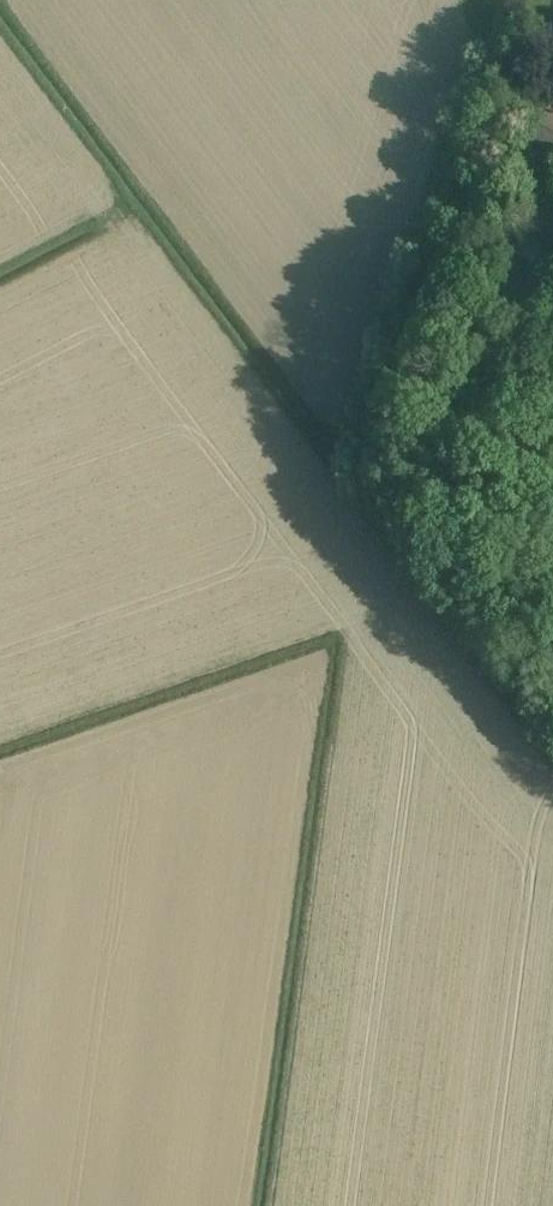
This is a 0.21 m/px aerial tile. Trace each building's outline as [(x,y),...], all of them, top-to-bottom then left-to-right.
[(491,96),(525,112),(541,79),(506,63),(491,96)] [(546,112),(531,141),(552,153),(552,115),(546,112)]
